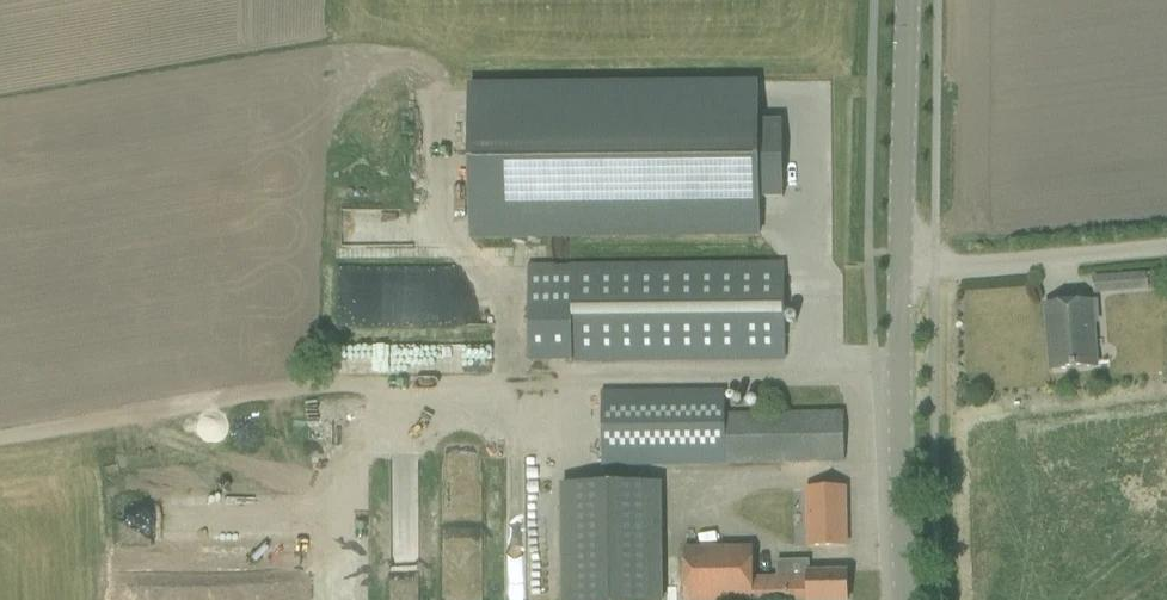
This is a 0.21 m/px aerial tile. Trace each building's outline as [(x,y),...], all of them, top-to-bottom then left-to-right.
[(756,86),(467,89),(468,235),(757,232),(757,197),(781,197),(780,121),(756,121),(756,86)] [(783,265),(527,267),(528,363),(784,361),(783,265)] [(1147,275),(1118,277),(1091,279),(1092,294),(1148,290),(1147,275)] [(1090,303),(1047,307),(1049,332),(1052,332),(1055,371),(1095,368),(1090,303)] [(465,370),(488,371),(488,348),(468,348),(468,355),(465,355),(465,370)] [(844,462),(843,415),(724,417),(724,393),(602,394),(602,466),(660,466),(844,462)] [(658,485),(561,486),(563,599),(660,599),(658,485)] [(845,489),(807,490),(806,491),(808,547),(846,547),(845,490),(845,489)] [(809,574),(809,561),(776,561),(777,579),(752,579),(752,548),(683,549),(684,599),(847,599),(846,573),(809,574)]
